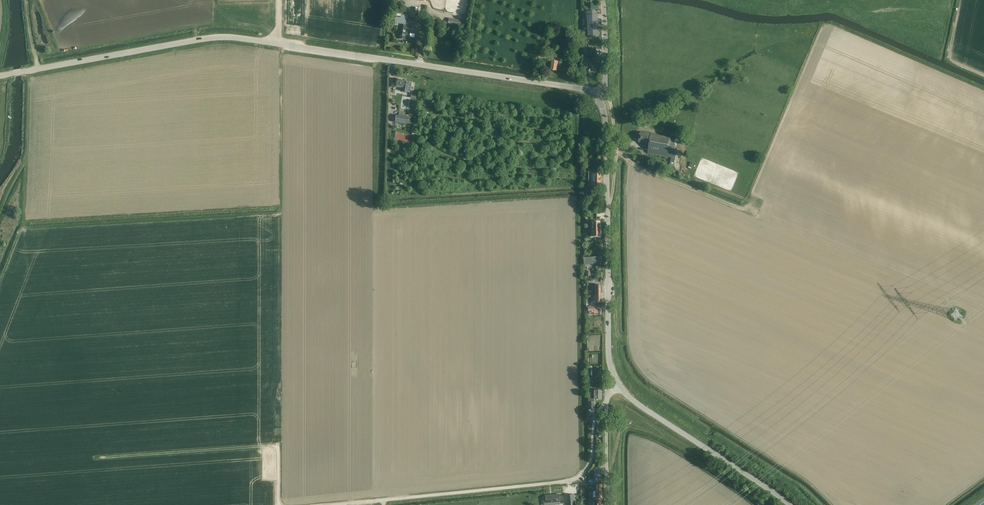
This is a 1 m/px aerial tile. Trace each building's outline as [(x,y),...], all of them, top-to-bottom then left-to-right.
[(408,14),(408,10),(401,9),(400,14),(396,13),(396,14),(395,14),(395,16),(400,16),(400,17),(395,17),(394,26),(399,26),(397,39),(405,40),(407,26),(406,25),(406,19),(407,19),(408,15),(403,15),(403,14),(404,14),(404,13),(408,14)] [(587,31),(585,31),(585,33),(585,36),(586,36),(588,36),(588,37),(598,37),(598,26),(596,26),(596,24),(598,24),(598,19),(597,15),(594,15),(594,11),(587,11),(587,15),(587,16),(587,20),(587,31)] [(465,28),(466,21),(448,18),(447,25),(465,28)] [(601,60),(601,50),(591,50),(591,53),(588,53),(588,51),(583,50),(582,56),(588,56),(588,60),(601,60)] [(548,61),(548,64),(550,65),(549,70),(556,71),(557,62),(558,59),(551,58),(550,61),(548,61)] [(406,82),(405,82),(405,80),(396,79),(395,87),(404,88),(404,87),(405,87),(404,92),(409,93),(411,83),(406,82)] [(407,120),(408,117),(406,117),(401,116),(396,115),(395,122),(407,124),(407,123),(407,120)] [(640,133),(639,142),(649,144),(647,154),(667,157),(671,157),(670,165),(674,166),(674,163),(676,154),(671,153),(672,148),(673,148),(675,139),(670,138),(650,134),(640,133)] [(591,186),(600,186),(600,173),(594,173),(594,181),(591,181),(591,186)] [(600,222),(591,222),(591,237),(600,237),(600,222)] [(601,257),(583,259),(584,266),(602,264),(601,257)] [(593,296),(603,296),(603,286),(593,286),(593,296)] [(588,395),(588,402),(594,402),(594,400),(601,400),(601,391),(595,391),(595,395),(588,395)] [(593,499),(603,498),(602,484),(596,484),(596,490),(593,490),(593,499)] [(559,497),(559,494),(545,496),(546,504),(559,502),(559,504),(564,503),(563,496),(559,497)] [(574,495),(566,496),(567,504),(575,504),(574,495)]
